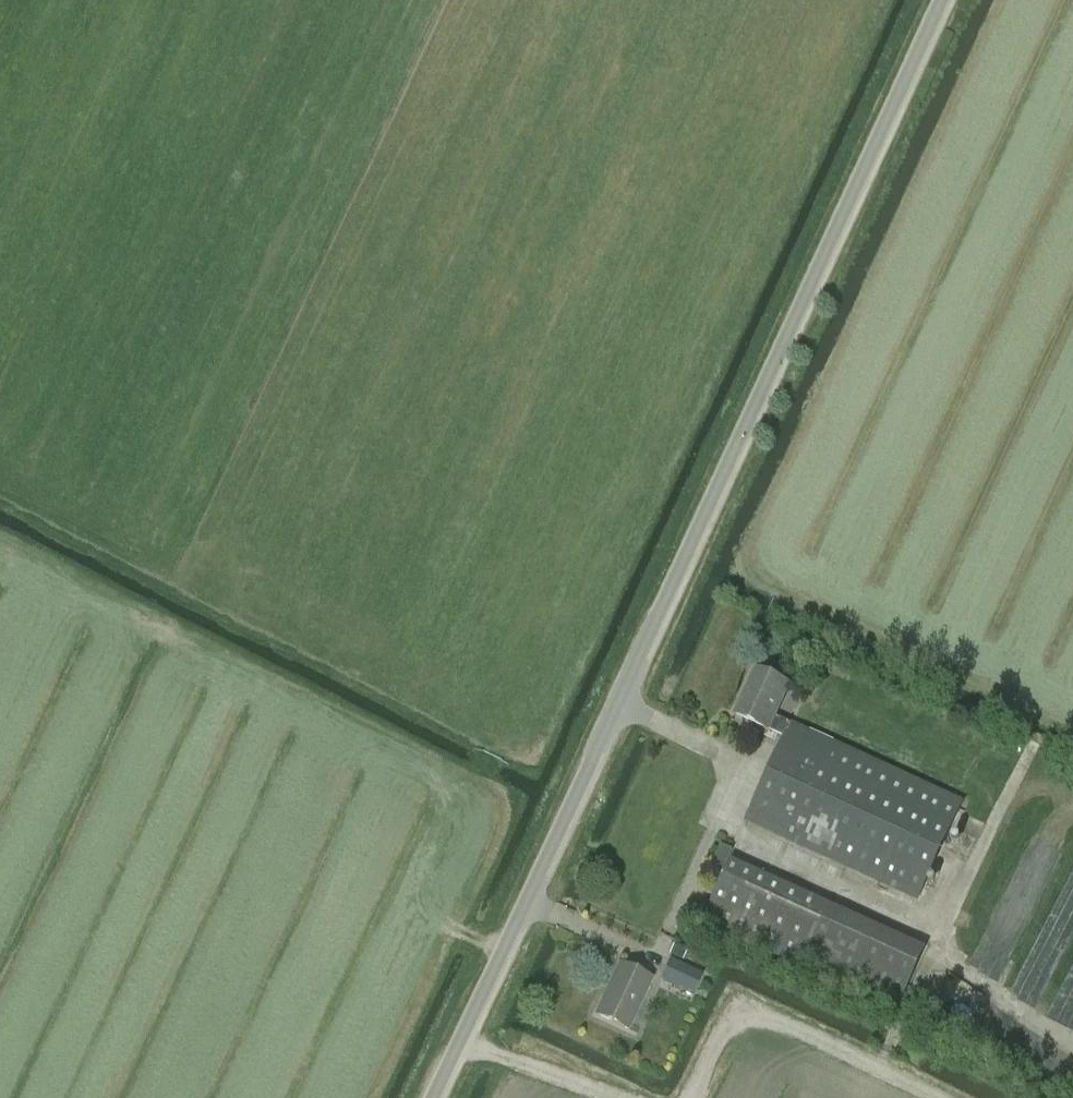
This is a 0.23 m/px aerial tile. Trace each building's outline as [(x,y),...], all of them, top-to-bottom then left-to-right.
[(756,670),(735,716),(785,738),(746,823),(918,901),(963,803),(792,724),(791,725),(776,718),(790,686),(756,670)] [(721,845),(710,869),(722,875),(733,850),(721,845)] [(731,860),(702,923),(801,969),(806,958),(902,1002),(927,949),(731,860)] [(670,959),(660,981),(693,996),(703,975),(670,959)] [(620,966),(596,1016),(628,1031),(651,981),(620,966)]
